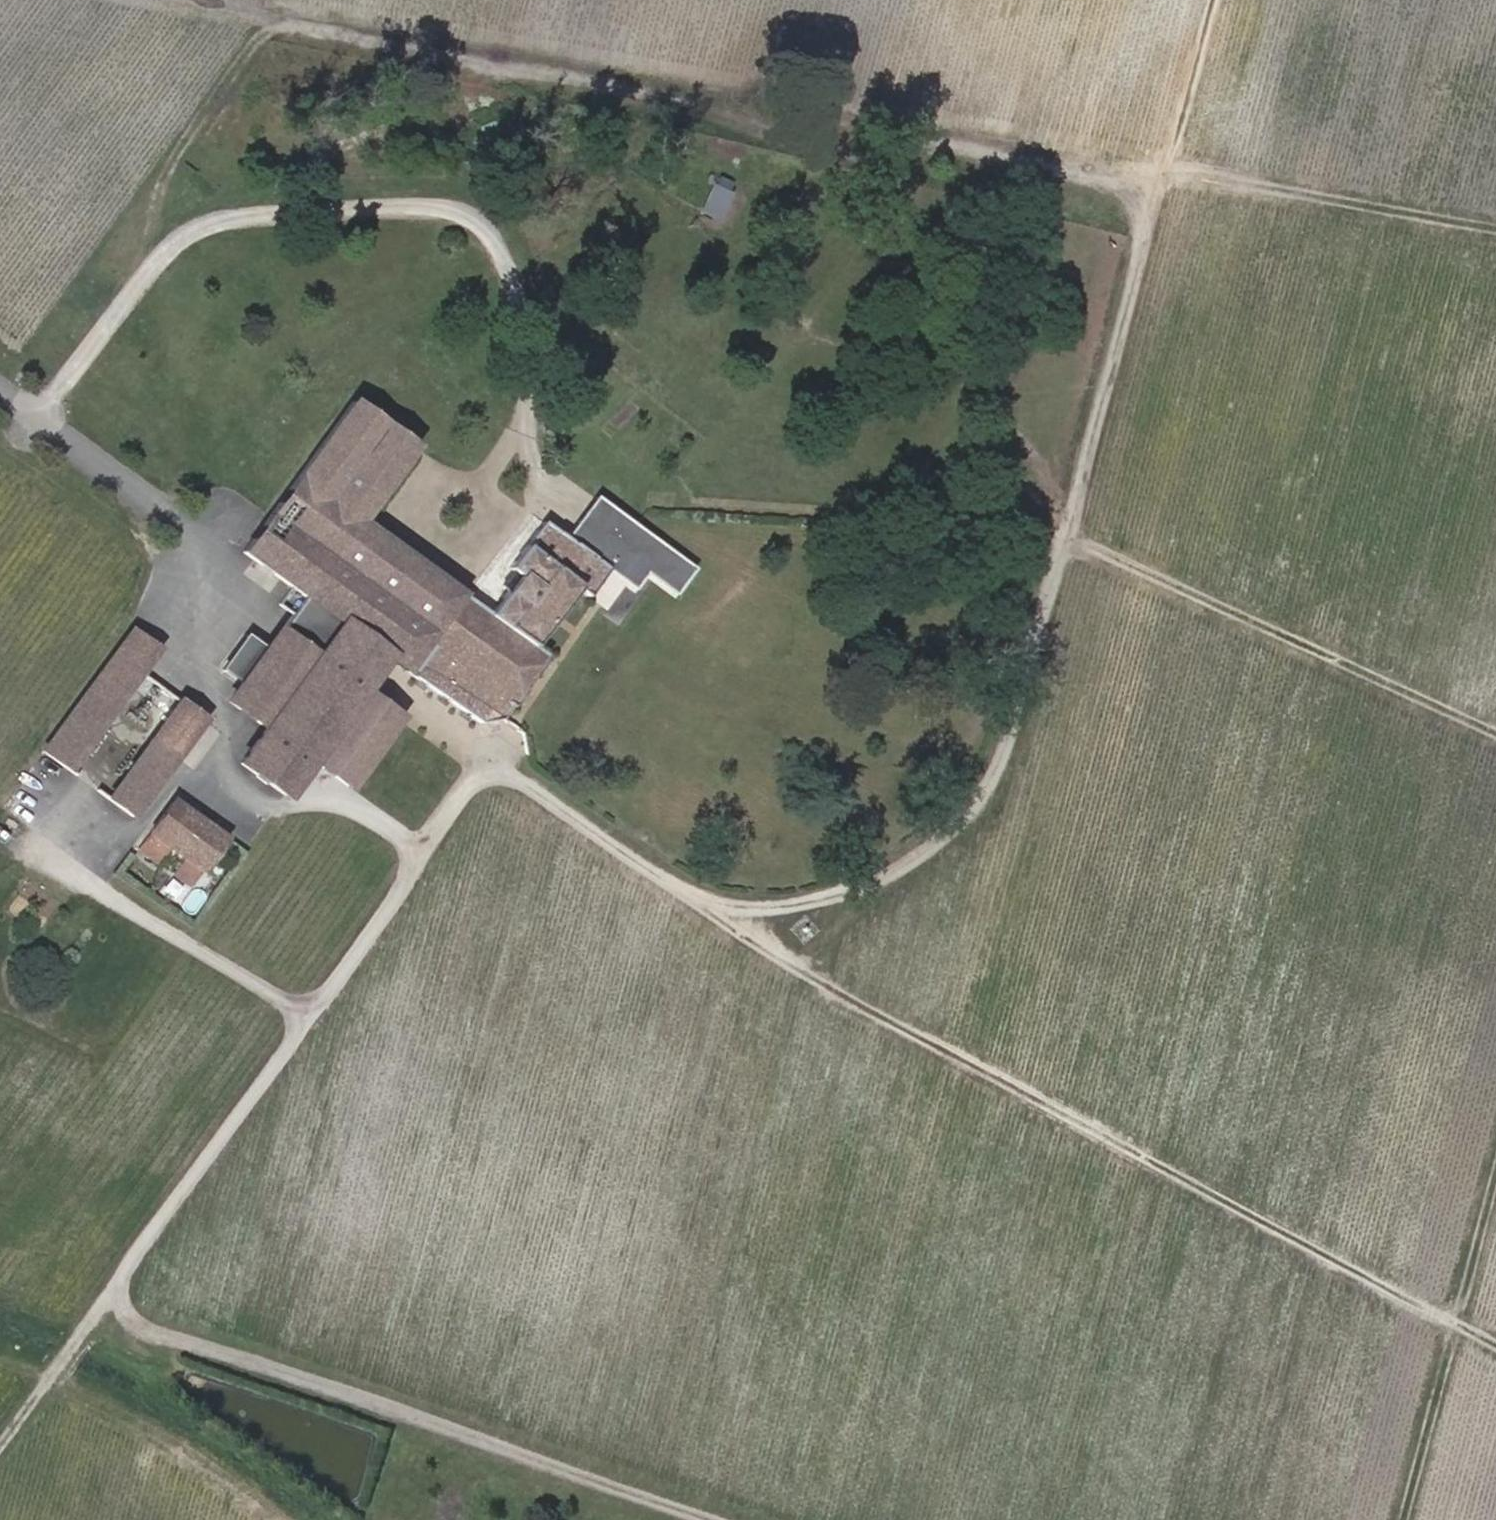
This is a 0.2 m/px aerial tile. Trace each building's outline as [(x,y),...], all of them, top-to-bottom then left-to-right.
[(723,217),(737,180),(717,173),(702,209),(723,217)] [(532,645),(488,615),(359,521),(411,448),(348,404),(237,561),(287,594),(252,647),(228,684),(216,701),(256,728),(232,764),(290,802),(314,765),(352,790),(399,720),(361,695),(385,658),(481,722),(506,715),(549,657),(532,645)] [(580,483),(553,527),(559,530),(570,512),(585,521),(601,495),(580,483)] [(507,590),(488,615),(532,645),(576,586),(589,594),(607,566),(604,564),(614,547),(643,565),(674,584),(693,553),(601,495),(585,521),(570,512),(559,530),(553,527),(542,520),(509,568),(512,571),(517,575),(507,590)] [(614,547),(604,564),(607,566),(632,582),(643,565),(614,547)] [(512,571),(501,586),(507,590),(517,575),(512,571)] [(130,629),(45,751),(65,765),(152,645),(130,629)] [(208,671),(228,684),(252,647),(232,634),(208,671)] [(176,697),(142,744),(166,762),(199,715),(176,697)] [(166,762),(142,744),(106,795),(130,812),(166,762)] [(172,801),(136,851),(155,864),(167,848),(201,871),(224,839),(172,801)]
